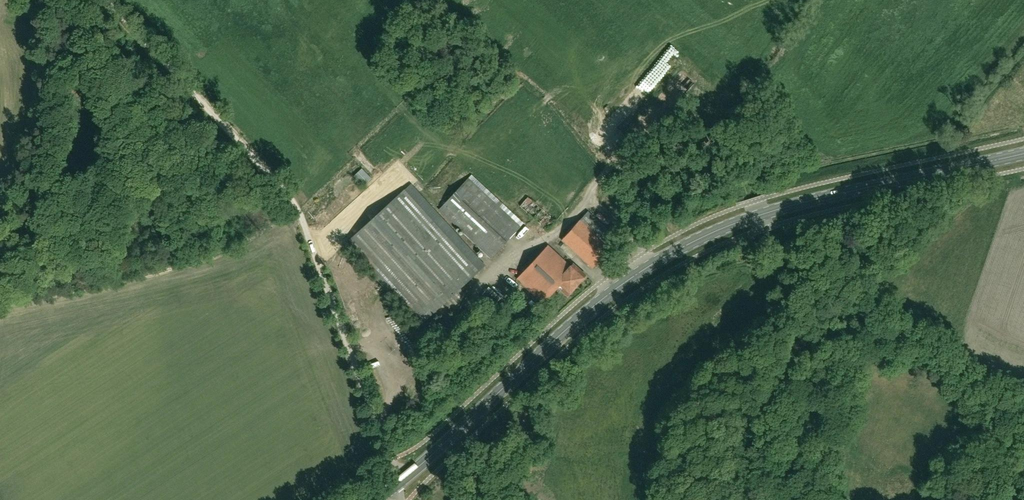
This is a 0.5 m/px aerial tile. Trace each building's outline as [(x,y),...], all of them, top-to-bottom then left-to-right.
[(649,65),(662,44),(655,39),(642,60),(649,65)] [(659,56),(650,67),(656,72),(665,61),(659,56)] [(358,166),(351,174),(360,184),(368,176),(358,166)] [(469,178),(440,209),(491,257),(520,226),(469,178)] [(345,243),(420,324),(479,271),(405,189),(345,243)] [(528,193),(519,201),(527,210),(536,202),(528,193)] [(548,226),(555,216),(541,205),(534,215),(548,226)] [(593,267),(607,251),(623,234),(612,224),(608,229),(588,211),(577,224),(562,240),(560,239),(556,244),(572,258),(577,253),(593,267)] [(567,295),(586,275),(573,263),(571,266),(548,245),(517,278),(544,303),(559,287),(567,295)] [(491,282),(484,287),(494,302),(501,297),(491,282)] [(475,321),(483,330),(490,324),(481,315),(475,321)]
